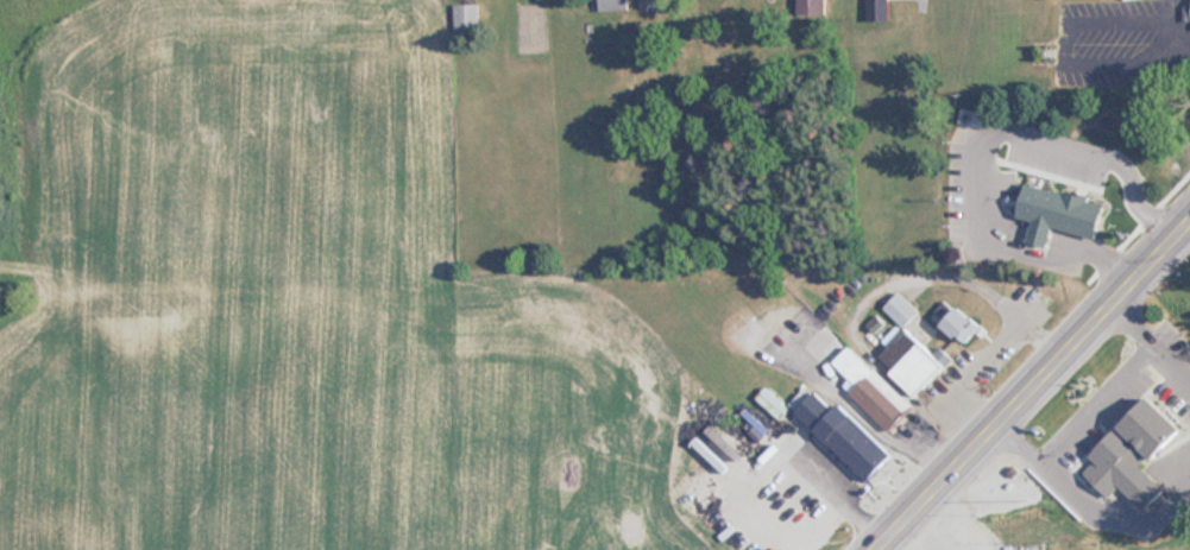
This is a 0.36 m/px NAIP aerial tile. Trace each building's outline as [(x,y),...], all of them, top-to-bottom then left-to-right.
[(598,9),(627,9),(627,0),(598,0),(598,9)] [(798,14),(827,14),(827,0),(798,0),(798,14)] [(889,21),(889,0),(867,0),(867,21),(889,21)] [(1008,215),(1098,238),(1106,203),(1022,182),(1008,215)] [(883,309),(904,327),(918,311),(898,293),(883,309)] [(982,328),(959,306),(943,324),(965,346),(982,328)] [(932,356),(907,329),(880,354),(895,371),(913,355),(933,377),(952,360),(941,348),(932,356)] [(831,362),(849,379),(843,385),(889,429),(911,405),(848,346),(831,362)] [(838,403),(832,409),(814,391),(795,410),(867,480),(892,454),(838,403)] [(1088,455),(1094,461),(1083,472),(1109,498),(1121,486),(1145,510),(1165,489),(1144,468),(1183,429),(1151,396),(1088,455)]
